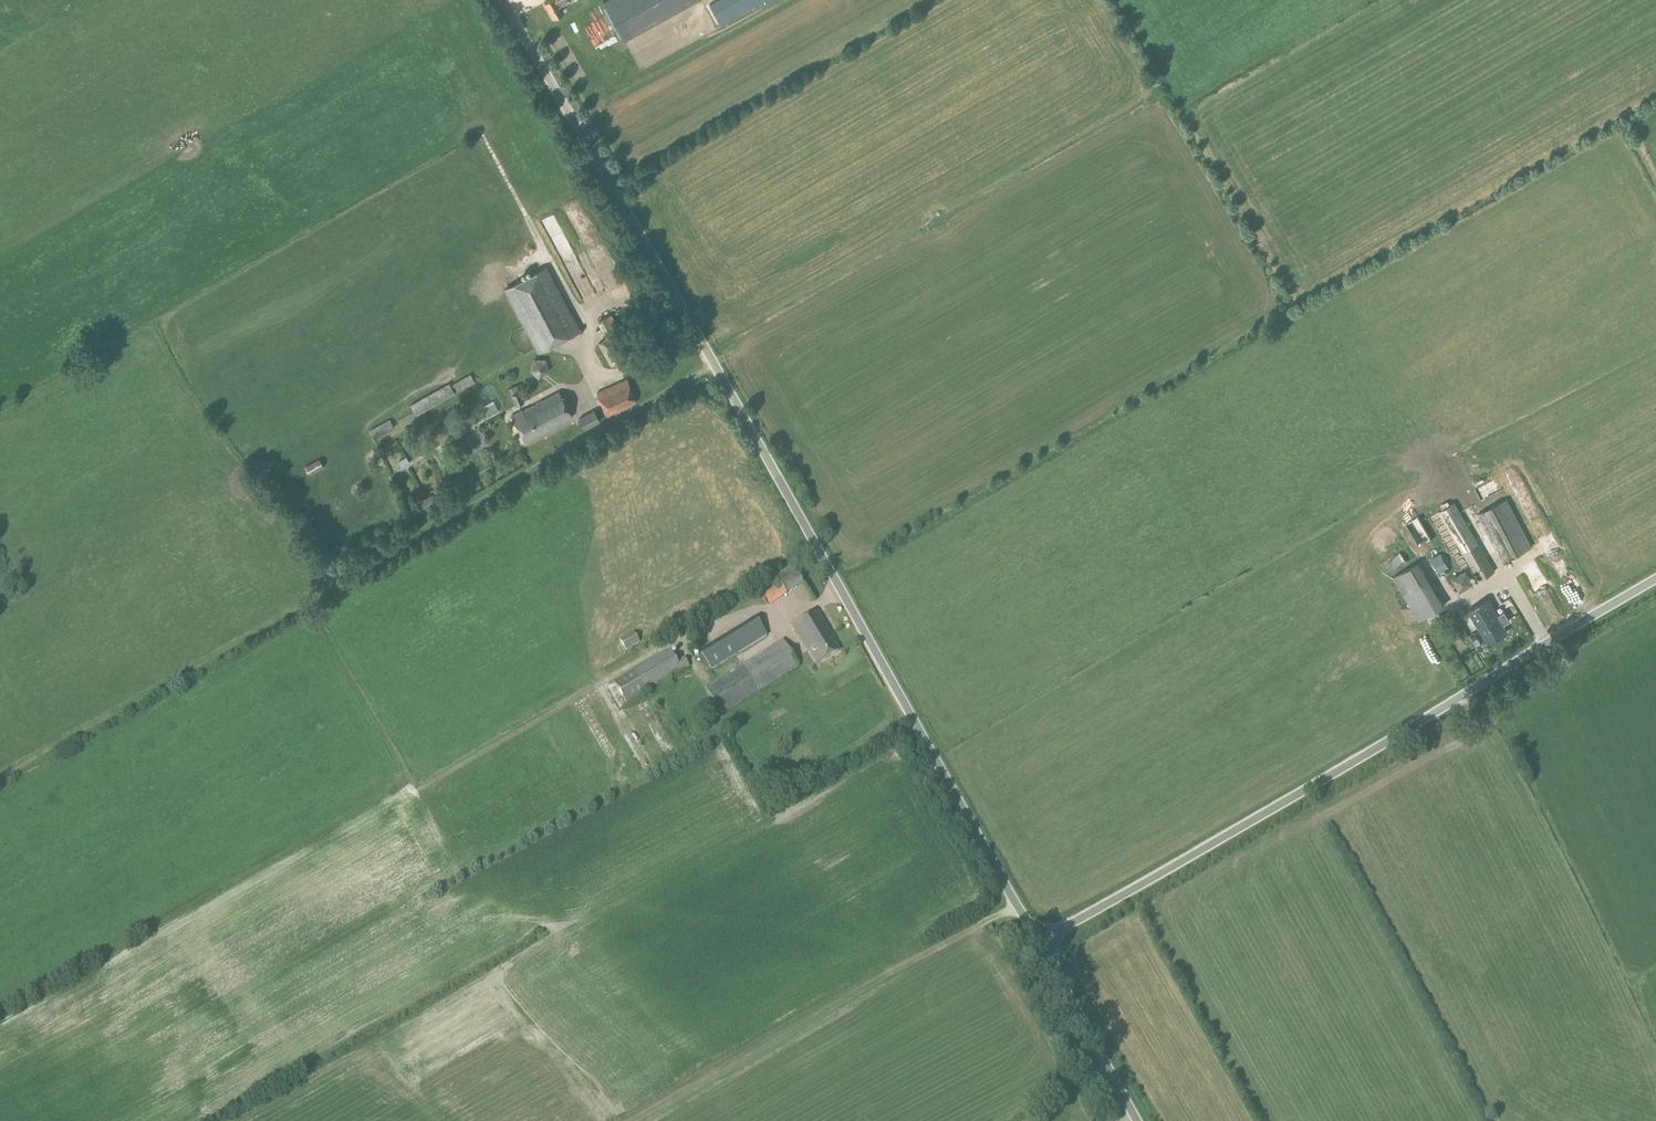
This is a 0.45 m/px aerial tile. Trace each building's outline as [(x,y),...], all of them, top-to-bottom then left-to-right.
[(570,2),(569,0),(548,0),(545,2),(553,17),(563,11),(561,7),(570,2)] [(624,39),(696,0),(603,0),(624,39)] [(578,217),(572,220),(579,235),(592,229),(584,210),(576,213),(578,217)] [(569,256),(560,260),(567,273),(575,268),(569,256)] [(505,289),(538,352),(580,330),(547,267),(505,289)] [(578,268),(568,273),(573,284),(583,279),(578,268)] [(611,314),(598,321),(606,338),(599,342),(598,344),(610,366),(624,358),(612,336),(620,331),(611,314)] [(549,371),(546,359),(533,358),(530,370),(539,378),(549,371)] [(470,374),(451,385),(449,383),(411,405),(417,415),(475,383),(470,374)] [(607,416),(637,403),(627,378),(598,392),(607,416)] [(524,402),(520,391),(510,396),(514,406),(524,402)] [(532,416),(541,434),(572,417),(559,392),(533,405),(537,413),(532,416)] [(488,416),(499,410),(493,400),(483,406),(488,416)] [(541,434),(532,416),(537,413),(533,405),(524,411),(523,410),(513,415),(527,441),(541,434)] [(595,410),(580,418),(585,429),(600,421),(595,410)] [(374,438),(394,427),(390,419),(370,430),(374,438)] [(468,432),(455,438),(464,456),(477,450),(468,432)] [(310,475),(324,467),(319,459),(304,467),(310,475)] [(1493,478),(1472,486),(1478,500),(1482,499),(1485,507),(1500,501),(1498,494),(1499,494),(1493,478)] [(1522,513),(1535,506),(1528,490),(1514,497),(1522,513)] [(1478,514),(1503,562),(1532,547),(1507,499),(1478,514)] [(1439,511),(1479,580),(1494,571),(1455,502),(1439,511)] [(1394,550),(1400,547),(1396,540),(1391,542),(1394,550)] [(1440,573),(1459,561),(1451,547),(1432,558),(1440,573)] [(1401,559),(1411,557),(1409,549),(1399,551),(1401,559)] [(1369,582),(1402,566),(1397,555),(1363,571),(1369,582)] [(1418,621),(1444,606),(1419,562),(1393,577),(1418,621)] [(792,565),(775,576),(780,584),(763,595),(770,606),(786,595),(803,584),(792,565)] [(1460,592),(1474,584),(1465,570),(1452,578),(1460,592)] [(1507,632),(1488,599),(1470,610),(1489,643),(1507,632)] [(836,640),(818,610),(792,626),(807,650),(809,649),(818,663),(838,651),(833,642),(836,640)] [(712,670),(767,636),(756,617),(700,652),(712,670)] [(627,651),(639,643),(633,632),(620,640),(627,651)] [(721,714),(799,667),(783,639),(705,687),(721,714)] [(690,667),(685,658),(677,662),(669,649),(614,683),(626,704),(690,667)]
